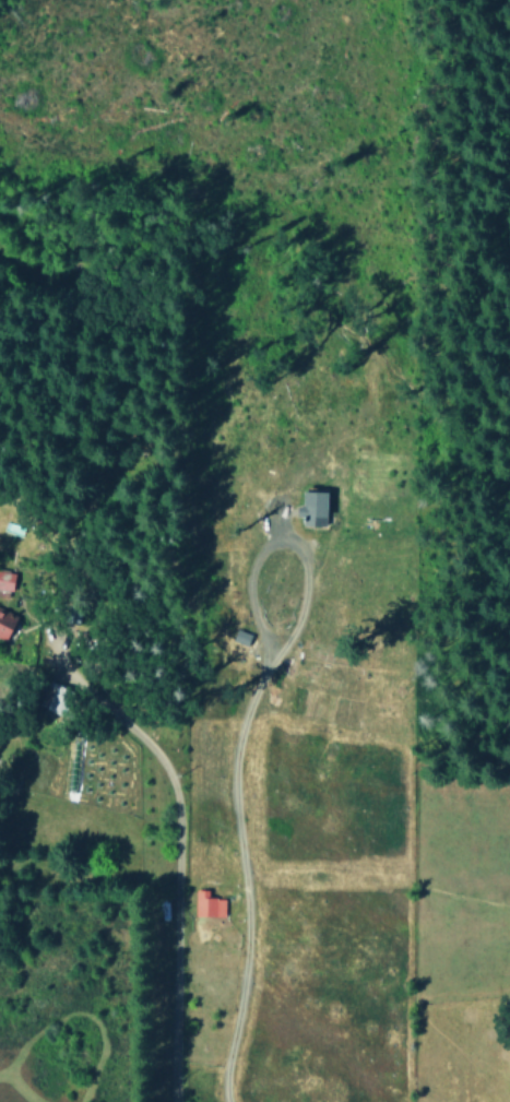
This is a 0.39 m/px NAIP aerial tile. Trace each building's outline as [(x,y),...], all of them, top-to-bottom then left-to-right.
[(325,493),(301,492),(300,507),(294,507),(294,517),(301,517),(301,527),(324,527),(325,493)] [(0,570),(0,590),(11,591),(13,571),(0,570)] [(16,615),(0,609),(0,638),(6,640),(16,615)] [(73,694),(55,684),(42,707),(59,717),(73,694)] [(224,917),(224,897),(207,897),(207,889),(194,889),(193,916),(224,917)]
